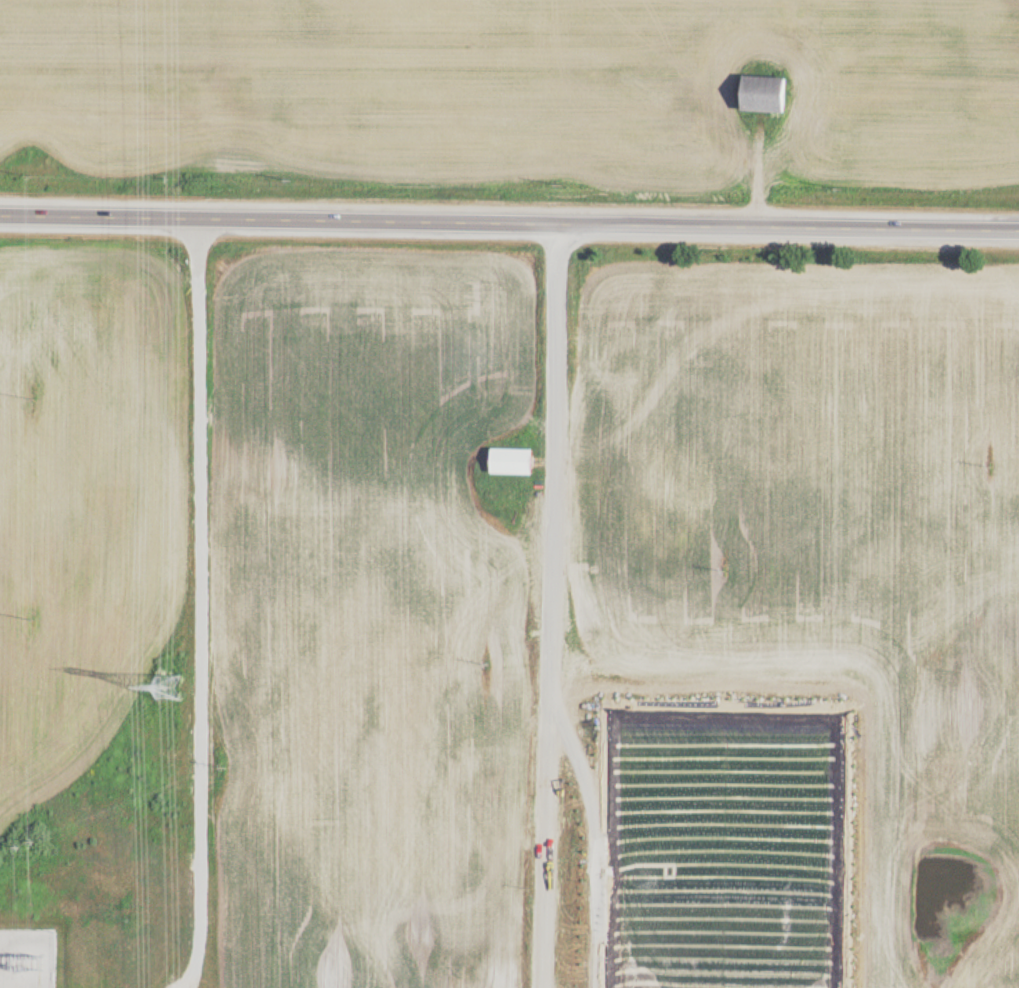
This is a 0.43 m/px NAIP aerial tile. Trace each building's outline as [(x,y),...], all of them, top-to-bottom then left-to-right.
[(747,113),(798,115),(799,80),(749,78),(747,113)] [(497,478),(540,478),(540,452),(497,452),(497,478)]
